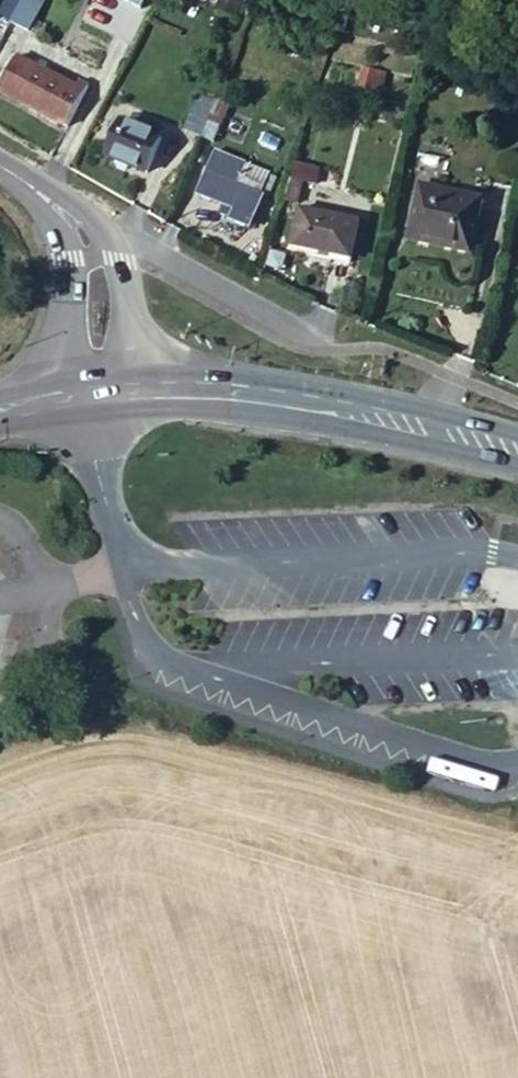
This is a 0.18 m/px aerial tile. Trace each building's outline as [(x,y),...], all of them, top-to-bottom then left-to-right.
[(10,28),(29,39),(51,0),(1,0),(0,2),(0,22),(10,28)] [(66,133),(84,98),(18,62),(0,96),(0,98),(66,133)] [(187,130),(203,140),(218,101),(203,93),(187,130)] [(109,160),(152,177),(166,143),(123,125),(109,160)] [(237,225),(252,233),(263,201),(213,175),(205,196),(241,214),(237,225)] [(413,240),(469,253),(480,202),(423,188),(413,240)] [(295,252),(354,263),(361,226),(304,214),(295,252)]
